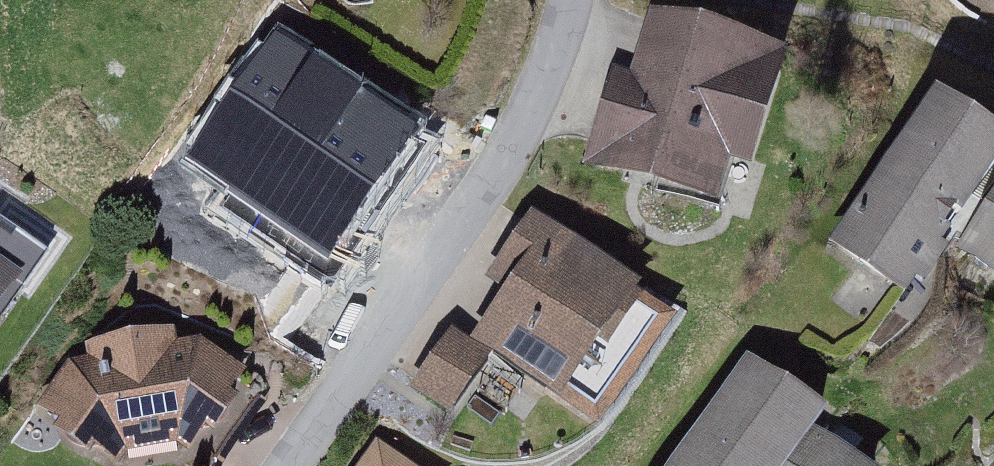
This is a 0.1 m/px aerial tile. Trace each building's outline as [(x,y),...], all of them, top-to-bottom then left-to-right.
[(797,68),(655,26),(610,180),(752,221),(797,68)] [(244,115),(210,163),(295,224),(366,212),(419,125),(347,97),(345,87),(256,103),(258,113),(244,115)] [(951,99),(847,252),(918,300),(993,189),(993,128),(951,99)] [(552,217),(410,402),(461,440),(512,373),(578,423),(668,305),(552,217)] [(967,268),(993,287),(993,229),(967,268)] [(22,291),(0,275),(0,321),(22,291)] [(49,417),(118,465),(204,465),(205,465),(258,378),(186,350),(184,340),(95,356),(97,366),(83,369),(49,417)] [(752,384),(696,465),(873,465),(752,384)] [(380,452),(369,465),(398,465),(380,452)]
